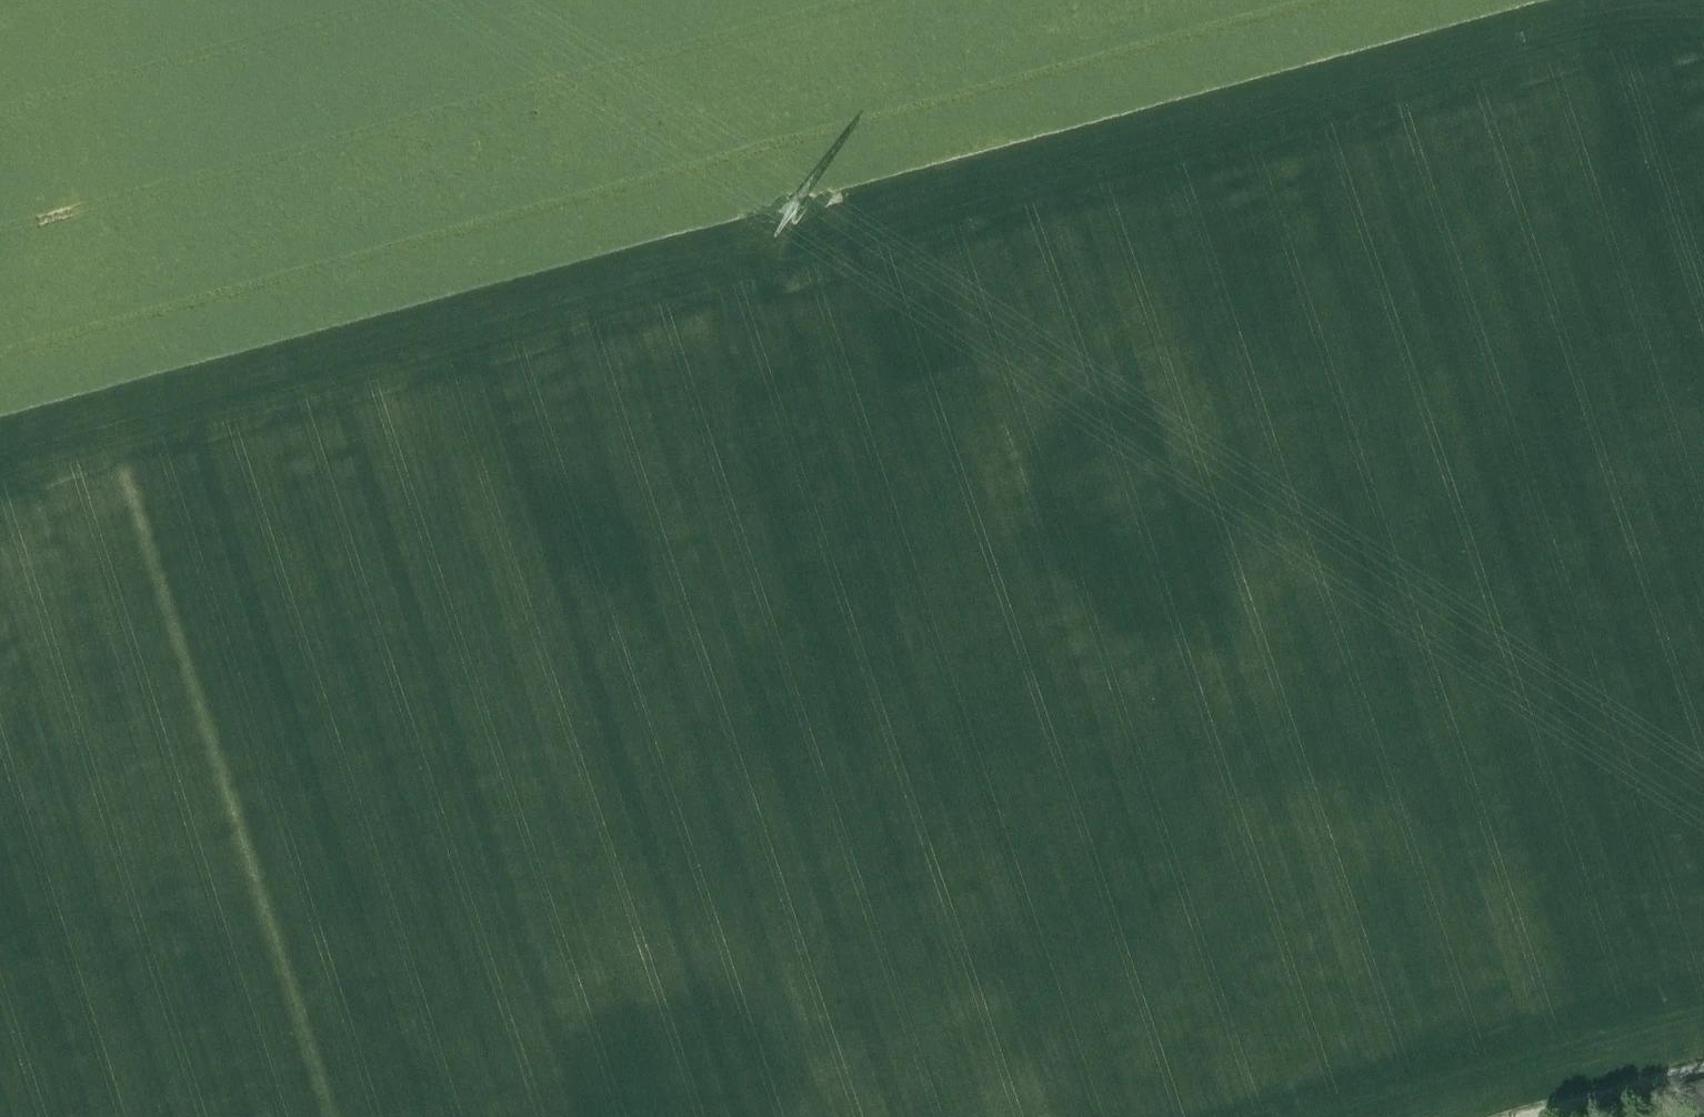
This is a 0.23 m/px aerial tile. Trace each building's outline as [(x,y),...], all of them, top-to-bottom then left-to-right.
[(1692,1083),(1703,1095),(1703,1081),(1692,1083)] [(1692,1083),(1679,1085),(1703,1110),(1703,1095),(1692,1083)]
